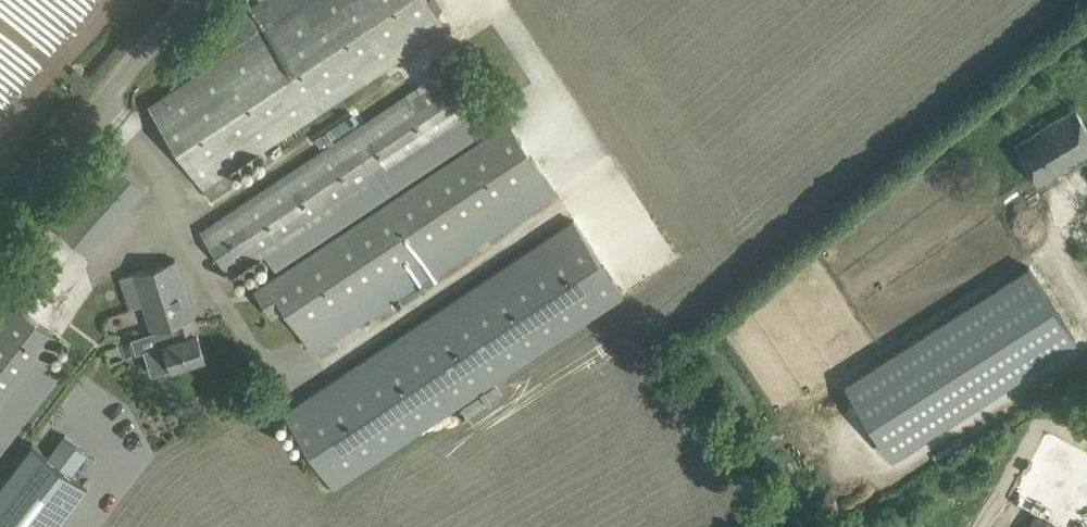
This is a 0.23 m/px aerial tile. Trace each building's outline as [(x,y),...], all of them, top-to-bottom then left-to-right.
[(149,105),(203,187),(210,198),(235,181),(228,171),(446,26),(429,0),(257,0),(208,32),(212,39),(182,59),(193,76),(149,105)] [(454,62),(202,232),(232,277),(265,254),(275,271),(495,124),(454,62)] [(1086,153),(1086,127),(1075,107),(1015,144),(1038,183),(1086,153)] [(509,122),(254,291),(272,318),(284,309),(313,354),(556,192),(509,122)] [(106,151),(48,216),(87,251),(145,185),(106,151)] [(574,220),(284,412),(306,445),(323,471),(332,484),(333,486),(476,391),(490,382),(493,380),(623,294),(574,220)] [(175,259),(133,272),(120,277),(130,308),(143,303),(152,331),(154,330),(158,345),(143,350),(151,373),(204,357),(196,332),(195,333),(190,318),(193,317),(175,259)] [(1028,264),(844,382),(892,456),(1076,338),(1028,264)] [(65,369),(47,355),(60,339),(10,300),(0,312),(0,453),(65,369)] [(0,484),(0,526),(55,526),(87,485),(31,443),(0,484)] [(1028,526),(1060,526),(1035,514),(1028,526)]
